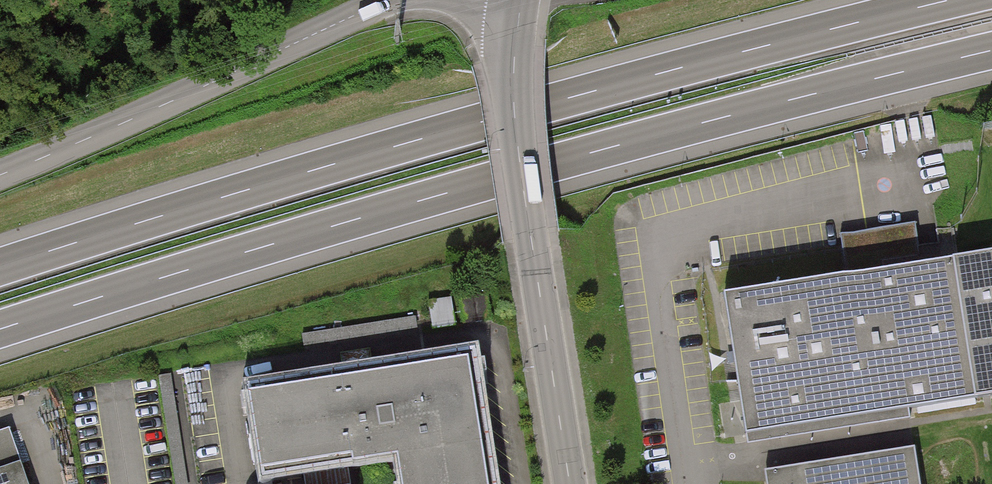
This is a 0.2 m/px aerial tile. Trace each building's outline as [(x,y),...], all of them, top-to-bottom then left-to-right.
[(725,295),(734,357),(746,435),(991,398),(991,254),(884,270),(883,261),(921,255),(916,223),(867,230),(842,234),(843,244),(848,276),(725,295)] [(247,386),(262,478),(397,457),(401,483),(494,483),(473,350),(247,386)] [(7,425),(0,428),(0,483),(27,483),(7,425)] [(764,481),(764,483),(921,483),(917,457),(764,481)]
